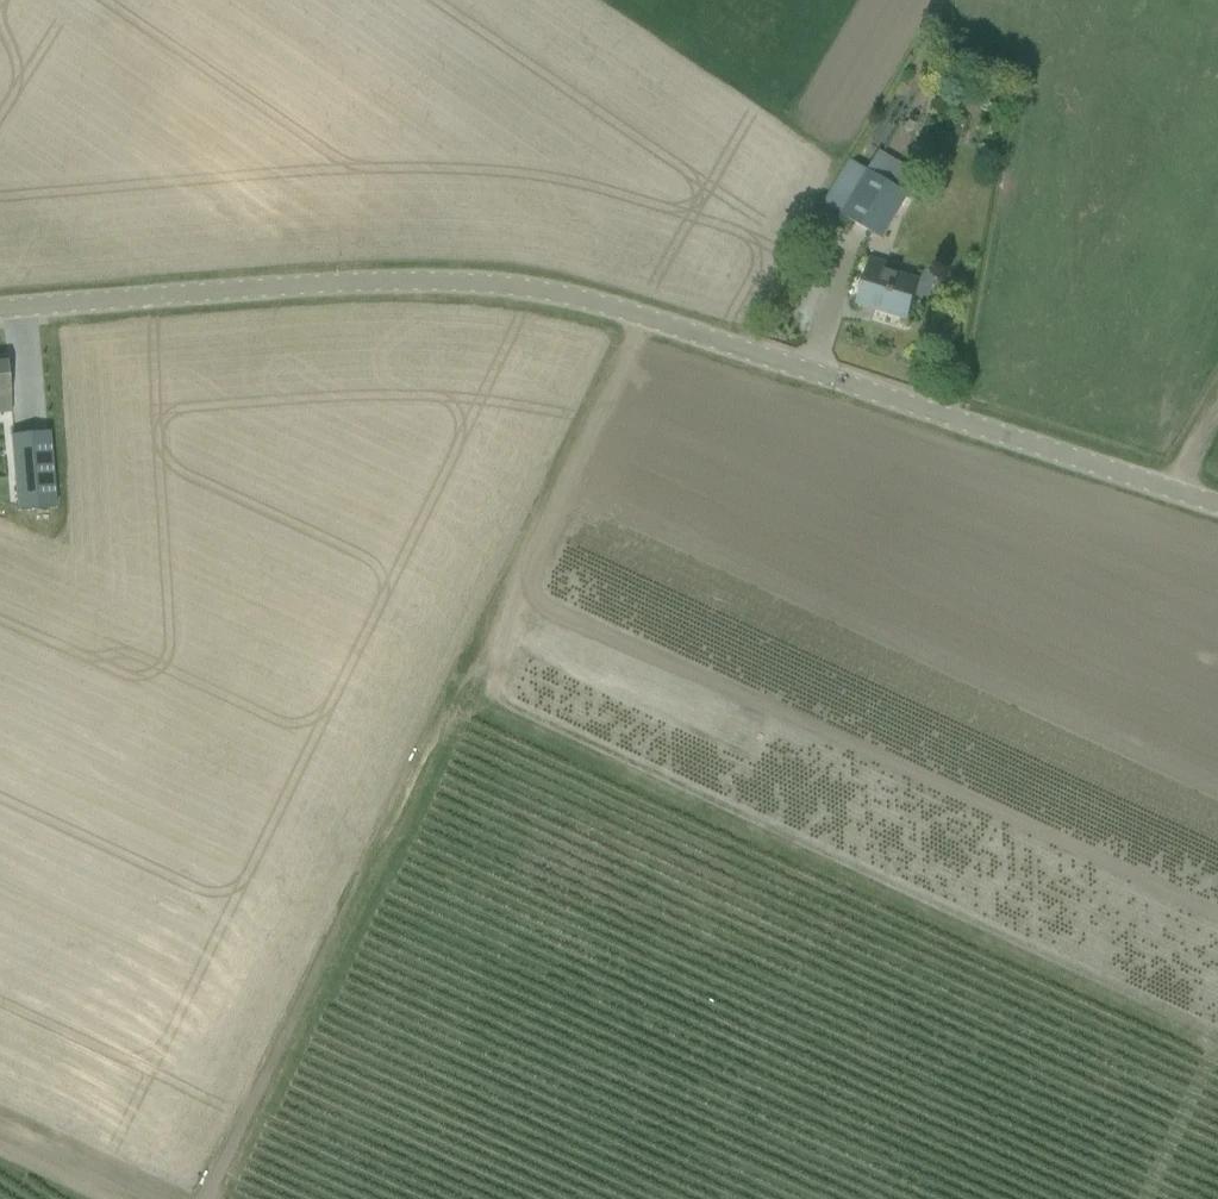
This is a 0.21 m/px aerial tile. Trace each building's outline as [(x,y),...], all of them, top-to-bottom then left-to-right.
[(906,130),(914,134),(918,126),(911,122),(906,130)] [(883,240),(911,196),(911,195),(869,170),(851,160),(826,204),(883,240)] [(872,260),(858,305),(907,320),(919,282),(886,272),(888,265),(872,260)] [(0,360),(0,414),(12,413),(7,359),(0,360)] [(49,434),(12,437),(18,510),(55,507),(49,434)]
